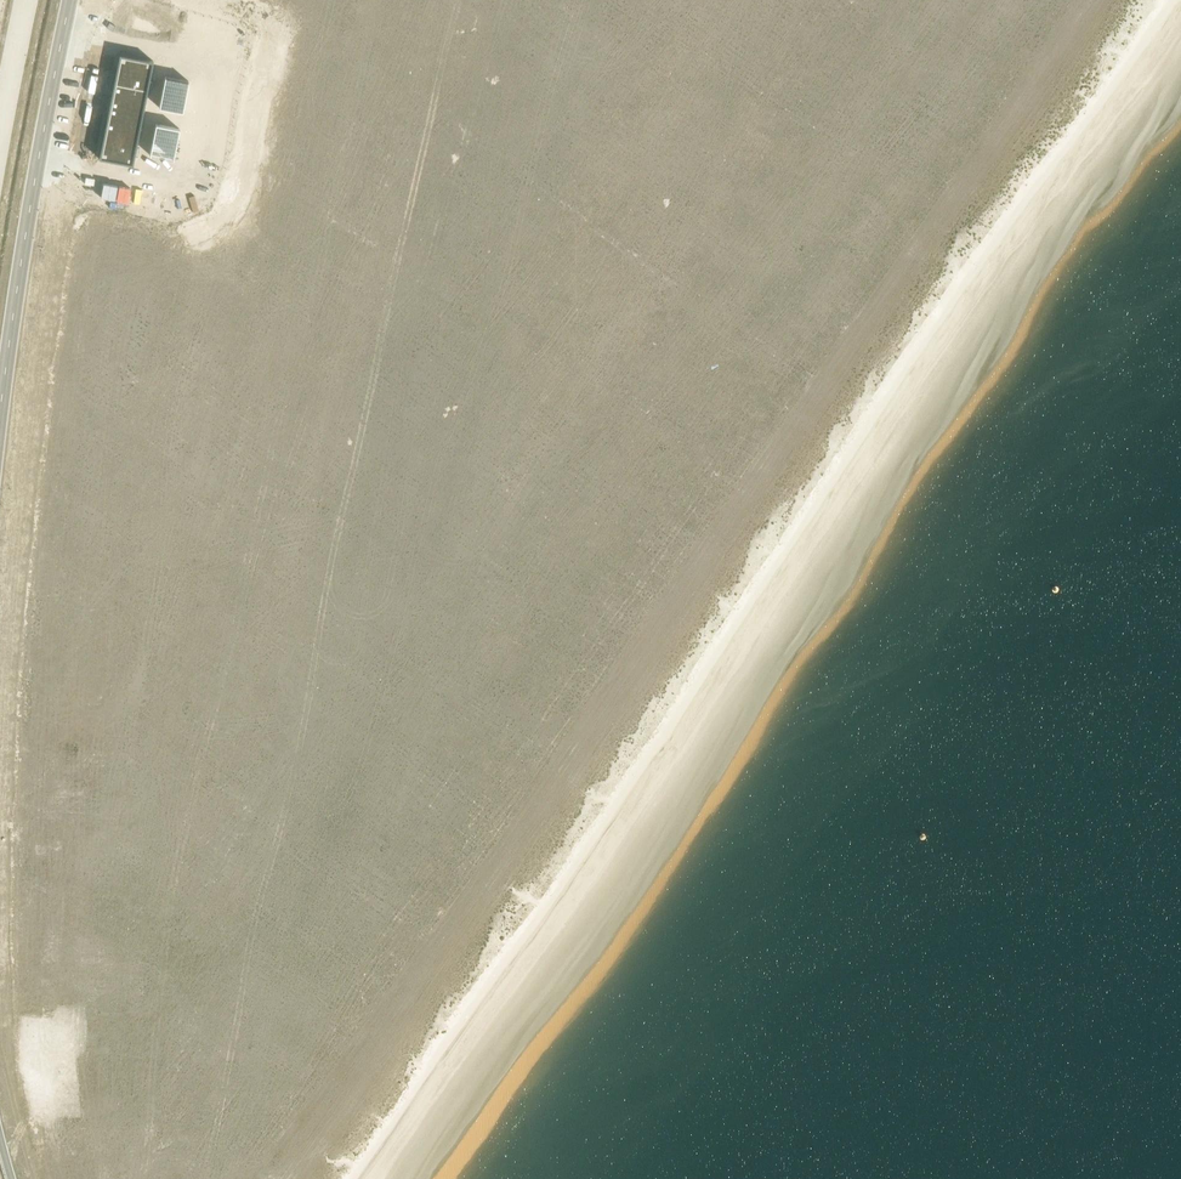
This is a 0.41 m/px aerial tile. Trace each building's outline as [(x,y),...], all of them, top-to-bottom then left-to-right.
[(121,40),(101,144),(135,151),(155,47),(121,40)] [(167,62),(161,93),(184,98),(191,67),(167,62)] [(157,110),(151,141),(175,145),(181,114),(157,110)]
